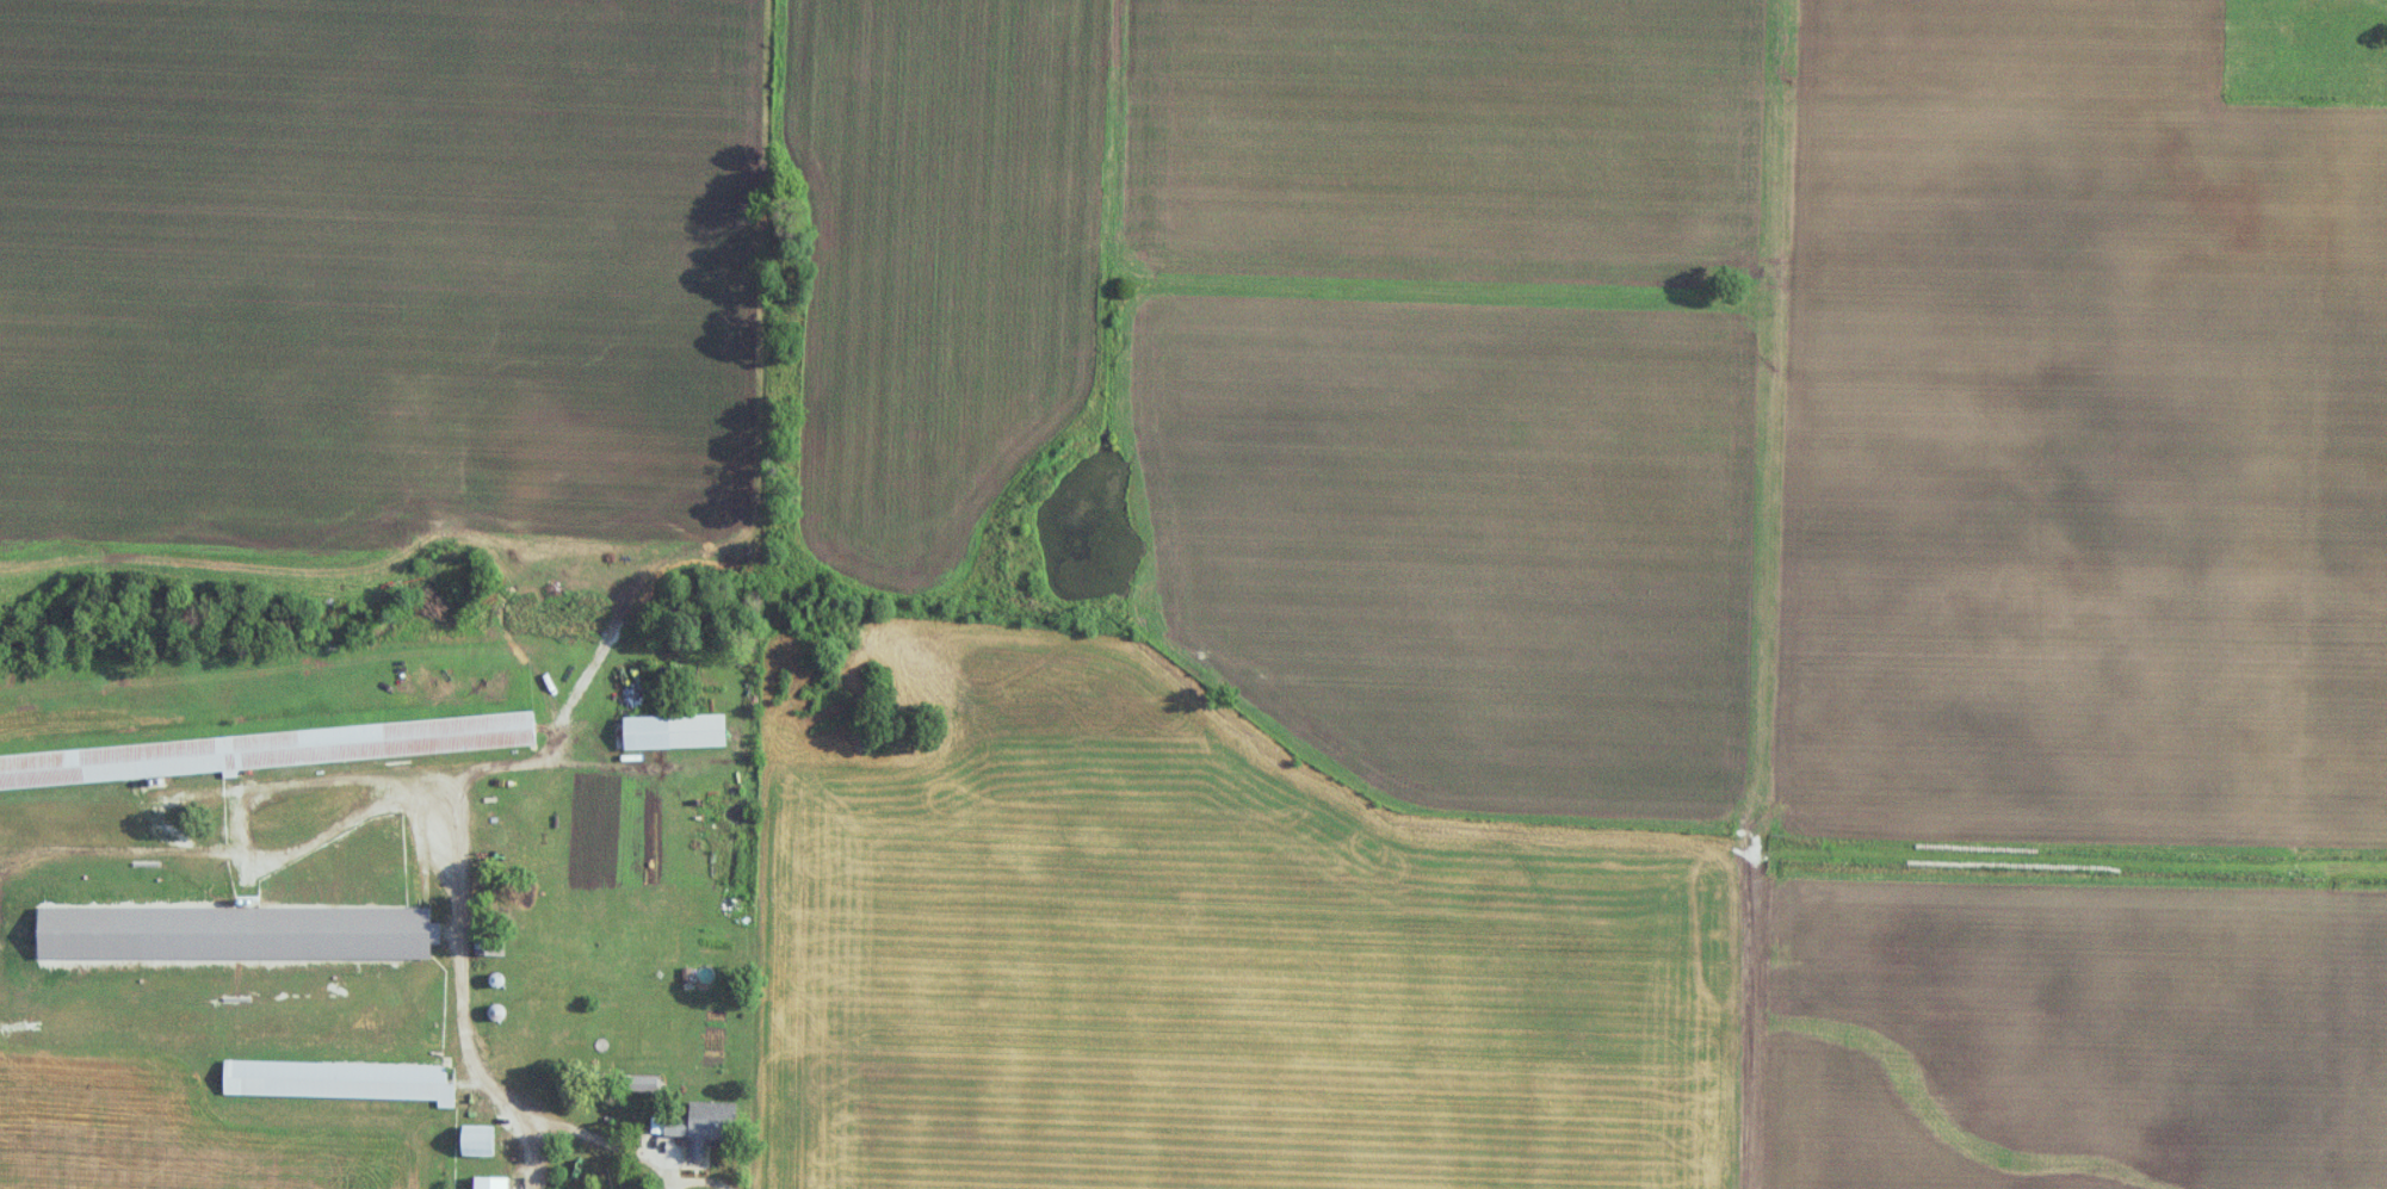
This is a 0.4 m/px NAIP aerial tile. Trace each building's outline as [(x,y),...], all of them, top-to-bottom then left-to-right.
[(726,716),(615,717),(615,750),(726,748),(726,716)] [(438,1100),(438,1107),(455,1108),(455,1067),(224,1063),(224,1096),(438,1100)] [(658,1093),(658,1076),(630,1076),(630,1093),(658,1093)] [(735,1144),(737,1103),(690,1101),(689,1116),(664,1116),(663,1121),(653,1121),(652,1135),(689,1136),(688,1160),(707,1160),(708,1143),(735,1144)] [(461,1156),(494,1156),(494,1125),(461,1125),(461,1156)] [(474,1175),(474,1188),(509,1188),(509,1175),(474,1175)]
